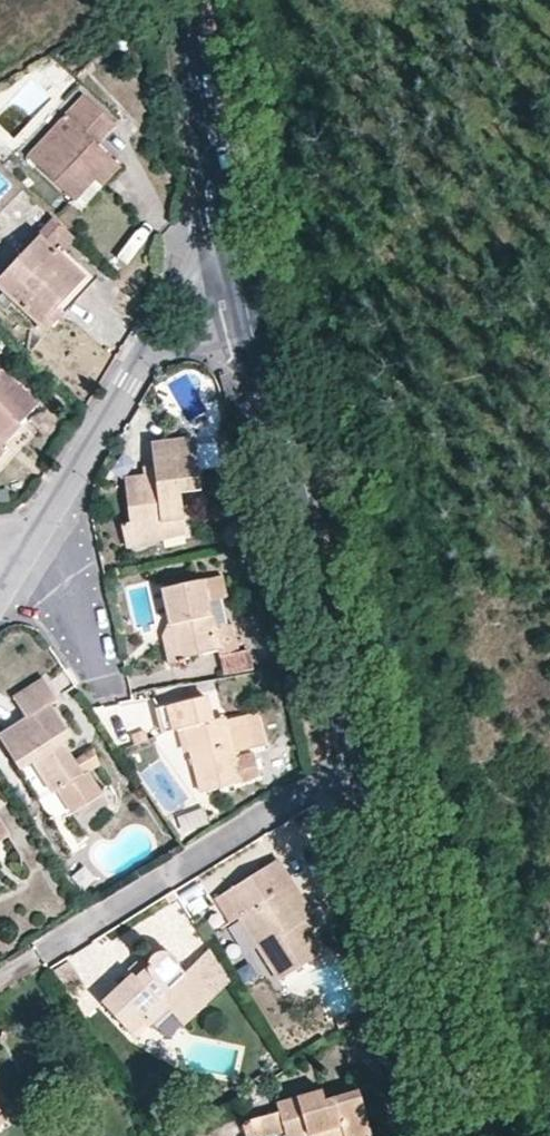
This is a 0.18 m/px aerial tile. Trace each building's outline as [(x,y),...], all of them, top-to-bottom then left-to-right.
[(77,202),(113,159),(94,142),(110,121),(83,97),(26,155),(77,202)] [(119,164),(113,159),(77,202),(83,207),(119,164)] [(67,251),(74,241),(52,219),(38,233),(39,236),(0,279),(0,291),(45,332),(63,313),(59,309),(85,279),(62,257),(67,251)] [(95,277),(67,251),(62,257),(85,279),(59,309),(63,313),(69,307),(95,277)] [(0,372),(0,455),(7,448),(2,442),(36,405),(0,372)] [(151,442),(154,466),(155,475),(144,476),(125,478),(130,524),(123,526),(127,548),(184,535),(178,487),(199,484),(194,438),(151,442)] [(155,475),(154,466),(143,467),(144,476),(155,475)] [(224,674),(249,668),(246,650),(242,651),(234,624),(229,625),(218,627),(211,602),(222,600),(228,599),(225,577),(160,592),(167,625),(176,624),(183,658),(220,652),(224,674)] [(218,627),(229,625),(222,600),(211,602),(218,627)] [(184,662),(183,658),(176,624),(167,625),(160,636),(166,666),(184,662)] [(75,761),(63,743),(71,737),(51,705),(57,700),(44,678),(12,698),(24,717),(0,734),(0,739),(37,799),(82,774),(75,761)] [(208,697),(156,709),(161,732),(181,727),(199,793),(240,783),(236,753),(253,748),(245,716),(214,723),(208,697)] [(142,731),(117,738),(133,764),(157,751),(142,731)] [(91,752),(75,761),(82,774),(99,765),(91,752)] [(256,754),(237,758),(240,783),(249,781),(261,777),(256,754)] [(277,860),(216,900),(230,923),(237,918),(278,978),(322,952),(304,921),(312,914),(277,860)] [(131,972),(100,1002),(131,1034),(145,1021),(149,1026),(169,1009),(184,1025),(213,996),(188,970),(174,983),(171,979),(180,970),(178,967),(177,963),(175,960),(173,956),(167,953),(163,952),(158,954),(153,956),(151,959),(150,964),(136,977),(131,972)] [(70,970),(60,977),(66,985),(76,979),(70,970)] [(308,1135),(341,1127),(343,1135),(369,1135),(359,1092),(325,1102),(320,1091),(276,1104),(279,1113),(250,1122),(250,1124),(243,1127),(246,1135),(275,1135),(285,1133),(286,1135),(308,1135)] [(308,1135),(343,1135),(341,1127),(308,1135)]
